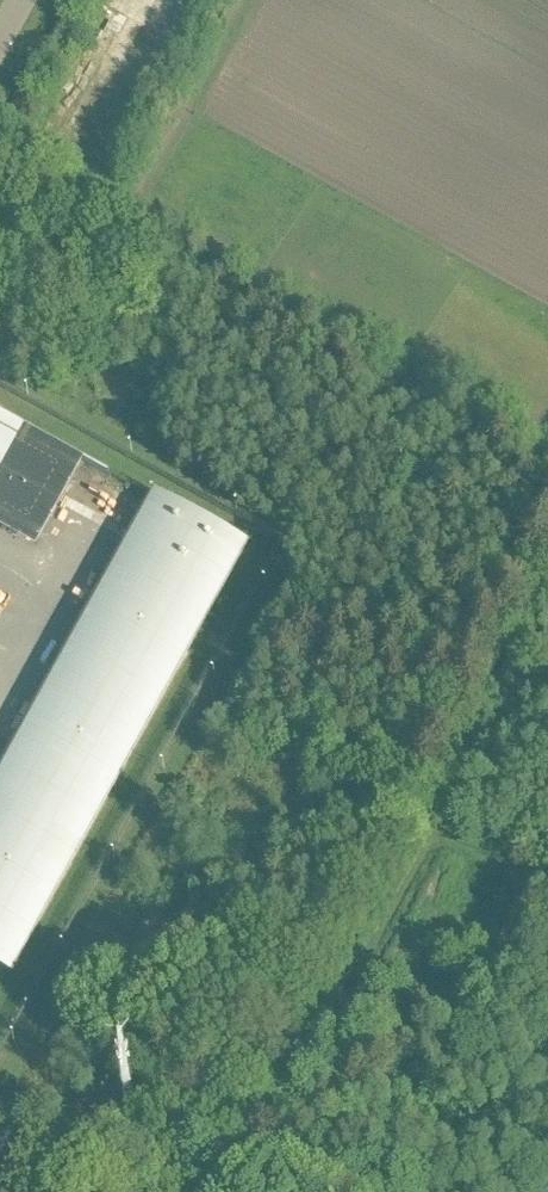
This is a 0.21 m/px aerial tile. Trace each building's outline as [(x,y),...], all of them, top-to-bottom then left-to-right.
[(175,3),(164,29),(175,33),(185,7),(175,3)] [(36,550),(84,463),(0,416),(0,531),(36,550)] [(15,977),(248,547),(153,496),(0,778),(0,968),(15,977)]
